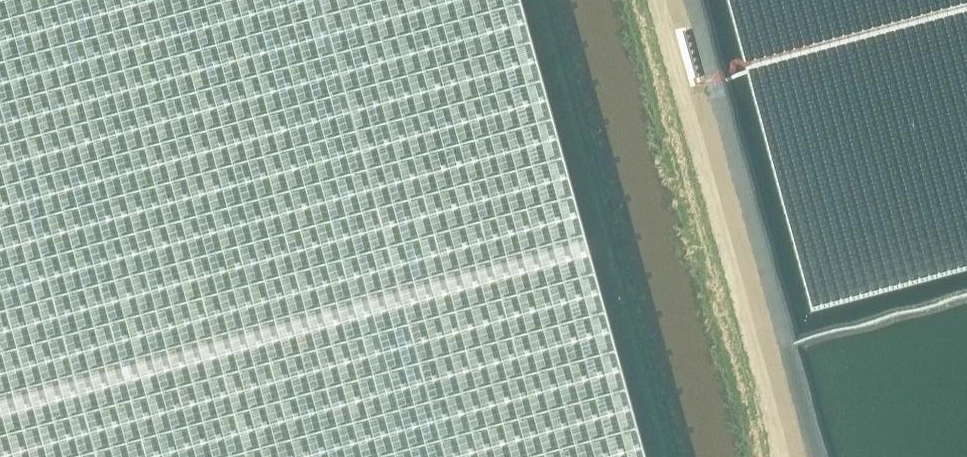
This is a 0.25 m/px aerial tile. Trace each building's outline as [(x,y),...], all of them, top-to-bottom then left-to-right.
[(517,0),(0,0),(0,456),(642,456),(517,0)]
